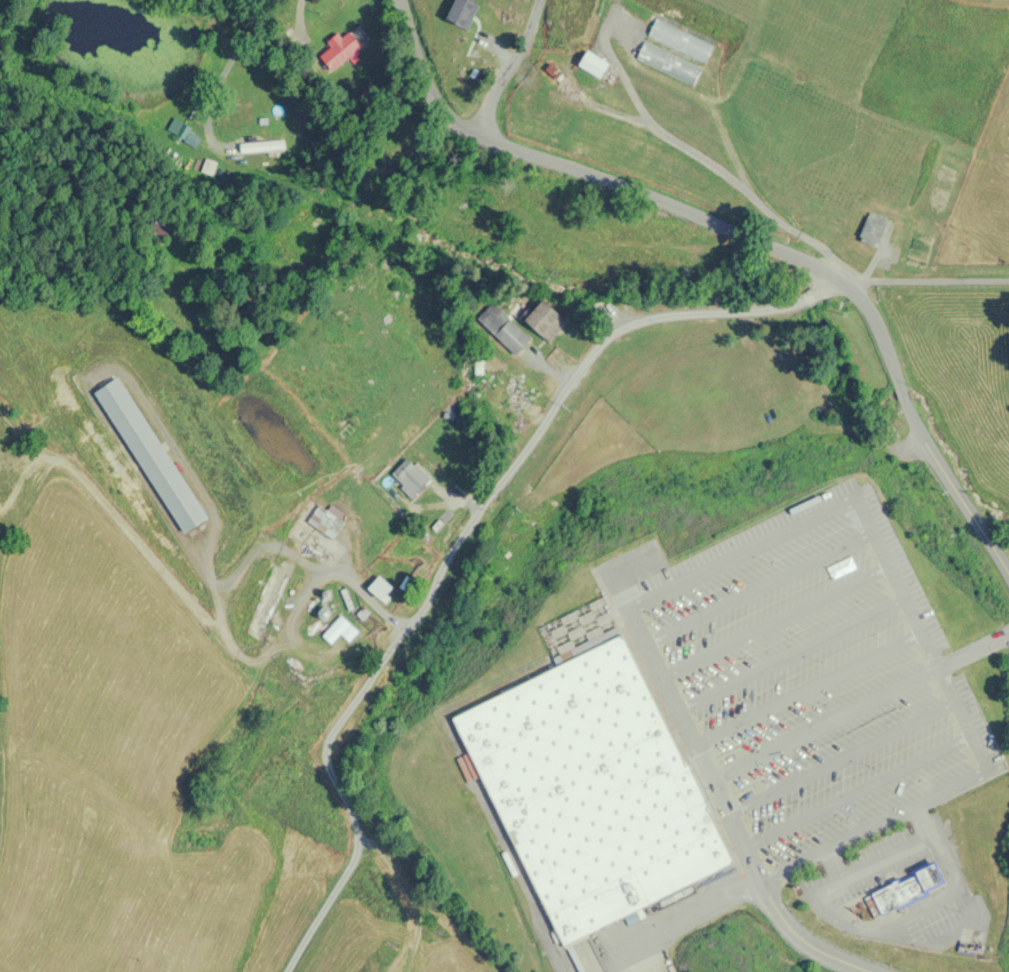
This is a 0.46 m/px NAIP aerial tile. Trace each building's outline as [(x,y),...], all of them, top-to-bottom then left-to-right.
[(647,38),(705,62),(713,44),(654,19),(647,38)] [(328,73),(362,47),(347,28),(326,44),(330,49),(317,58),(328,73)] [(694,84),(701,66),(642,42),(634,60),(694,84)] [(577,66),(599,80),(608,65),(586,50),(577,66)] [(856,238),(875,247),(888,219),(869,211),(856,238)] [(161,247),(171,229),(153,219),(143,237),(161,247)] [(547,343),(566,324),(542,299),(523,319),(547,343)] [(530,340),(492,303),(476,319),(514,356),(530,340)] [(118,376),(94,391),(180,534),(205,519),(118,376)] [(517,422),(537,399),(513,379),(504,390),(510,395),(500,407),(517,422)] [(429,480),(407,458),(389,475),(411,497),(429,480)] [(294,539),(306,547),(303,550),(317,560),(343,522),(318,505),(294,539)] [(264,640),(288,576),(278,572),(254,637),(264,640)] [(380,598),(390,587),(377,576),(367,587),(380,598)] [(315,622),(307,631),(315,639),(320,634),(331,644),(340,634),(349,642),(353,638),(362,646),(371,635),(361,627),(358,631),(340,614),(325,631),(315,622)] [(449,718),(560,945),(572,939),(731,861),(705,807),(709,805),(684,753),(680,755),(620,634),(449,718)] [(862,897),(933,858),(951,889),(875,921),(862,897)]
